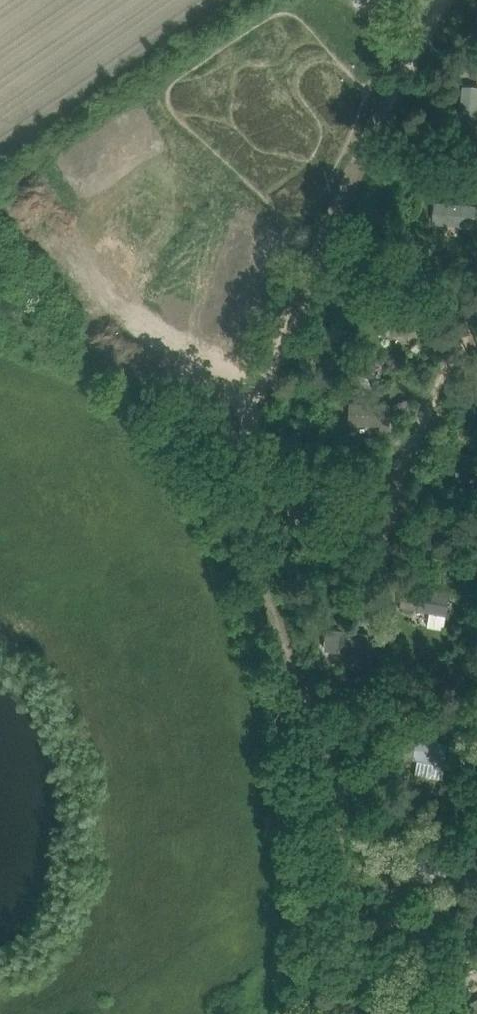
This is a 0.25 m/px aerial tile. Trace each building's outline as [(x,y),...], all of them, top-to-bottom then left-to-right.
[(459,121),(475,122),(476,123),(476,86),(463,84),(459,121)] [(461,129),(448,135),(453,147),(466,141),(461,129)] [(466,203),(435,200),(433,223),(476,226),(476,204),(466,203)] [(409,274),(409,283),(417,283),(417,274),(409,274)] [(389,312),(390,334),(423,332),(422,310),(389,312)] [(391,403),(379,402),(349,401),(348,421),(391,423),(391,403)] [(476,476),(476,454),(457,452),(456,475),(476,476)] [(462,566),(468,575),(476,569),(476,564),(473,558),(462,566)] [(443,612),(446,590),(404,583),(400,605),(443,612)] [(358,609),(356,618),(369,620),(370,610),(358,609)] [(366,654),(369,632),(327,627),(324,649),(366,654)] [(407,736),(404,752),(415,754),(414,756),(444,761),(447,742),(418,737),(417,738),(407,736)]
